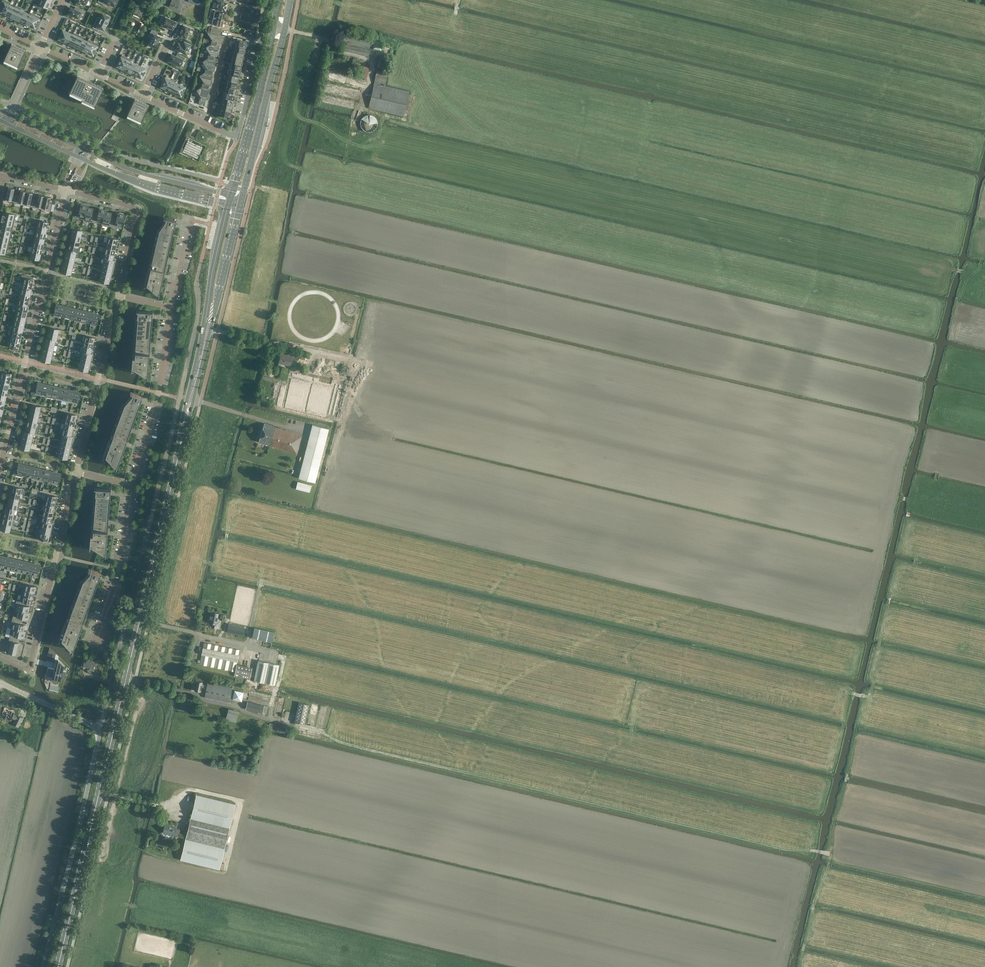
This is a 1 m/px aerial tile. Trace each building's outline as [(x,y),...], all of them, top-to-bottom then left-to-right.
[(173,0),(171,0),(169,6),(177,8),(180,0),(176,0),(176,1),(173,0)] [(188,8),(193,10),(196,5),(198,5),(199,2),(197,1),(197,0),(191,0),(188,8)] [(224,0),(214,0),(213,2),(217,3),(216,8),(226,11),(226,10),(227,9),(227,8),(228,6),(228,5),(227,4),(227,3),(224,2),(224,0)] [(5,14),(10,5),(2,1),(0,5),(3,7),(2,7),(1,10),(0,12),(5,14)] [(10,16),(15,7),(10,5),(5,14),(6,14),(6,15),(7,15),(7,14),(9,16),(10,16)] [(140,18),(144,9),(141,8),(137,6),(136,9),(135,9),(132,14),(140,18)] [(15,19),(19,10),(15,7),(10,16),(11,17),(12,17),(14,18),(15,19)] [(78,11),(71,7),(69,11),(70,11),(69,13),(80,19),(82,13),(83,14),(85,11),(79,8),(78,11)] [(20,21),(24,12),(19,10),(15,19),(16,19),(19,20),(19,21),(19,20),(20,21)] [(225,13),(220,12),(215,10),(214,18),(224,20),(225,13)] [(25,23),(29,14),(24,12),(20,21),(21,21),(24,23),(25,23)] [(30,25),(35,14),(30,12),(29,14),(25,23),(26,24),(29,25),(30,25)] [(40,17),(35,14),(30,25),(35,28),(36,26),(37,23),(40,17)] [(107,24),(110,16),(106,15),(103,14),(98,24),(95,22),(93,27),(99,30),(99,28),(104,30),(107,23),(107,24)] [(176,26),(178,21),(175,20),(174,21),(165,16),(162,24),(173,29),(174,26),(176,26)] [(222,26),(224,20),(214,18),(212,24),(215,24),(214,25),(222,26)] [(133,30),(139,33),(144,24),(138,21),(133,30)] [(188,33),(190,28),(184,25),(184,26),(180,24),(177,29),(181,31),(180,31),(181,32),(179,35),(183,37),(183,36),(186,38),(186,37),(187,38),(189,33),(188,33)] [(157,43),(160,37),(157,35),(158,32),(152,29),(150,32),(153,34),(148,44),(156,47),(158,43),(157,43)] [(64,41),(68,32),(63,30),(61,34),(59,37),(59,39),(64,41)] [(69,43),(73,34),(68,32),(64,41),(65,42),(68,43),(69,43)] [(223,43),(225,36),(223,35),(208,32),(208,33),(212,40),(211,44),(216,45),(217,41),(223,43)] [(73,46),(78,37),(73,34),(69,43),(69,44),(70,44),(72,45),(73,45),(73,46)] [(78,48),(83,39),(78,37),(73,46),(74,46),(75,46),(77,47),(77,48),(78,48)] [(235,38),(234,44),(246,47),(247,41),(235,38)] [(83,50),(87,41),(83,39),(78,48),(79,48),(79,49),(80,48),(82,50),(83,50)] [(375,40),(374,48),(382,50),(383,41),(375,40)] [(88,53),(92,44),(87,41),(83,50),(84,51),(87,52),(88,53)] [(187,54),(191,44),(184,41),(182,44),(178,42),(175,48),(187,54)] [(26,50),(23,49),(12,43),(11,45),(4,60),(18,66),(19,65),(26,50)] [(95,50),(97,46),(92,44),(88,53),(93,55),(94,53),(95,50),(95,51),(95,50)] [(219,45),(216,45),(211,44),(206,47),(210,54),(209,55),(208,58),(213,59),(214,56),(216,56),(218,50),(219,45)] [(244,53),(246,47),(234,44),(233,50),(244,53)] [(243,59),(244,53),(233,50),(231,56),(243,59)] [(169,58),(170,58),(169,61),(176,64),(175,65),(179,67),(179,66),(180,66),(183,60),(184,60),(185,57),(179,54),(178,57),(171,54),(169,58)] [(242,61),(243,59),(231,56),(230,62),(242,65),(242,61)] [(389,58),(380,56),(378,67),(386,69),(389,58)] [(122,68),(126,59),(121,57),(119,61),(118,64),(117,64),(117,66),(122,68)] [(216,60),(213,59),(208,58),(203,61),(207,68),(205,69),(205,72),(210,73),(211,70),(213,70),(214,65),(216,60)] [(127,71),(131,62),(126,59),(122,68),(123,69),(126,70),(127,71)] [(363,66),(360,65),(361,63),(352,61),(350,71),(358,73),(357,76),(366,78),(369,67),(363,66)] [(132,73),(136,64),(131,62),(127,71),(128,71),(131,72),(131,73),(131,72),(132,73)] [(240,70),(242,65),(230,62),(229,68),(240,70)] [(137,75),(141,66),(136,64),(132,73),(133,73),(136,75),(137,75)] [(147,74),(148,70),(141,66),(137,75),(142,78),(142,76),(143,76),(142,76),(144,73),(144,72),(147,74)] [(239,76),(240,70),(229,68),(227,74),(239,76)] [(374,83),(372,90),(369,108),(404,116),(409,91),(405,90),(385,85),(388,73),(377,70),(374,83)] [(212,74),(210,73),(205,72),(200,75),(204,82),(202,83),(201,86),(208,88),(209,84),(210,85),(211,79),(212,74)] [(238,82),(239,76),(227,74),(226,80),(238,82)] [(101,94),(104,87),(94,83),(77,75),(76,79),(69,94),(95,106),(101,94)] [(170,80),(171,78),(166,75),(165,77),(163,76),(161,80),(163,81),(163,82),(162,85),(161,86),(166,89),(170,80)] [(175,82),(170,80),(166,89),(167,89),(167,90),(167,89),(170,91),(171,91),(175,82)] [(237,88),(238,82),(226,80),(228,80),(227,86),(237,88)] [(176,93),(180,84),(175,82),(171,91),(172,92),(175,93),(176,93)] [(185,87),(180,84),(176,93),(181,96),(182,94),(183,91),(185,87)] [(209,88),(208,88),(201,86),(196,90),(197,90),(201,98),(203,98),(207,99),(208,93),(209,88)] [(234,100),(235,94),(224,91),(222,97),(234,100)] [(233,106),(234,100),(222,97),(221,103),(233,106)] [(141,121),(148,107),(149,105),(135,98),(134,100),(127,115),(141,121)] [(231,111),(233,106),(221,103),(220,109),(231,111)] [(230,119),(231,111),(220,109),(219,113),(224,116),(224,117),(230,119)] [(376,125),(376,123),(376,121),(376,120),(375,118),(374,117),(372,115),(371,115),(369,114),(368,114),(366,114),(364,114),(363,115),(361,116),(360,117),(359,119),(359,121),(358,122),(358,124),(359,126),(360,127),(361,129),(362,130),(364,131),(365,131),(367,132),(369,131),(370,131),(372,130),(373,129),(374,128),(375,126),(376,125)] [(206,146),(192,140),(192,139),(189,138),(192,132),(188,130),(185,136),(186,137),(181,148),(179,153),(199,162),(206,146)] [(14,203),(16,196),(13,195),(15,188),(8,187),(7,190),(6,195),(5,200),(14,203)] [(23,205),(27,191),(20,190),(19,197),(16,196),(14,203),(23,205)] [(32,207),(34,200),(31,200),(33,193),(27,191),(23,205),(32,207)] [(42,209),(45,195),(39,194),(37,201),(34,200),(32,207),(42,209)] [(51,197),(45,195),(42,209),(51,211),(53,203),(52,205),(49,204),(51,197)] [(87,207),(88,206),(81,204),(80,211),(76,210),(75,216),(78,217),(78,218),(84,219),(87,207)] [(93,222),(95,216),(91,215),(93,208),(87,207),(84,219),(83,220),(90,222),(90,221),(93,222)] [(105,211),(106,211),(106,210),(100,208),(98,216),(95,216),(93,222),(96,223),(96,222),(102,223),(105,211)] [(112,226),(113,220),(110,219),(111,213),(106,211),(105,211),(102,223),(103,224),(103,223),(109,224),(108,226),(112,226)] [(16,214),(4,212),(4,214),(3,214),(2,217),(14,220),(16,214)] [(125,214),(118,213),(116,221),(113,220),(112,226),(115,227),(115,226),(121,228),(123,222),(124,222),(124,218),(125,214)] [(13,226),(14,220),(2,217),(1,221),(2,221),(1,223),(13,226)] [(159,295),(172,236),(176,220),(166,218),(164,217),(164,218),(166,218),(165,221),(159,229),(157,229),(144,283),(145,283),(147,283),(147,284),(150,286),(156,292),(156,291),(159,292),(158,295),(159,295)] [(13,226),(1,223),(0,228),(0,229),(12,231),(13,226)] [(12,231),(0,229),(0,234),(11,237),(12,231)] [(11,237),(0,234),(0,240),(9,242),(11,237)] [(27,306),(28,301),(19,298),(17,298),(16,303),(19,304),(27,306)] [(59,315),(62,306),(56,305),(53,316),(59,317),(60,315),(59,315)] [(75,321),(77,310),(72,308),(70,317),(69,320),(75,321)] [(26,317),(27,311),(18,309),(16,309),(15,314),(26,317)] [(147,376),(150,343),(153,312),(138,310),(136,310),(136,311),(138,311),(138,313),(137,317),(135,317),(132,351),(133,351),(132,366),(134,366),(134,367),(141,371),(145,373),(147,373),(147,376)] [(99,315),(93,313),(91,322),(90,325),(96,326),(99,315)] [(287,364),(290,365),(292,357),(287,356),(281,354),(279,363),(287,365),(287,364)] [(11,373),(0,371),(0,377),(10,379),(11,373)] [(280,383),(275,406),(334,421),(343,384),(330,381),(331,379),(297,371),(296,373),(292,371),(288,385),(280,383)] [(40,395),(43,384),(38,383),(35,394),(40,395)] [(77,404),(80,393),(75,392),(72,403),(77,404)] [(116,467),(131,427),(142,397),(133,393),(130,392),(130,393),(133,394),(132,396),(124,404),(122,403),(104,454),(106,455),(109,458),(114,464),(117,465),(116,467)] [(301,435),(264,423),(258,441),(296,453),(301,435)] [(329,428),(312,424),(299,478),(315,482),(329,428)] [(21,476),(24,465),(18,464),(16,475),(21,476)] [(58,485),(61,474),(55,473),(53,484),(58,485)] [(296,487),(310,491),(311,485),(298,481),(296,487)] [(22,494),(24,488),(12,486),(11,491),(20,493),(22,494)] [(108,520),(108,519),(108,517),(109,517),(108,517),(108,515),(109,515),(108,515),(109,512),(109,510),(109,508),(109,507),(109,505),(110,505),(109,505),(109,503),(110,503),(109,502),(110,500),(110,498),(110,496),(111,489),(95,488),(94,488),(96,488),(96,490),(95,494),(93,494),(90,528),(91,528),(90,544),(90,543),(92,543),(92,544),(99,548),(103,550),(105,550),(105,553),(108,529),(107,529),(107,527),(108,527),(107,527),(108,525),(108,524),(108,520)] [(55,502),(57,496),(45,493),(44,499),(55,502)] [(20,504),(17,503),(17,504),(9,502),(7,507),(6,506),(6,507),(15,509),(18,510),(20,504)] [(15,519),(12,519),(3,517),(2,522),(11,524),(11,525),(13,525),(15,519)] [(49,533),(41,531),(38,531),(37,536),(39,537),(48,539),(49,533)] [(10,571),(13,559),(7,558),(5,567),(4,569),(10,571)] [(15,572),(18,560),(13,559),(10,571),(15,572)] [(21,571),(24,562),(18,560),(15,572),(21,573),(22,571),(21,571)] [(38,577),(41,566),(35,564),(33,573),(32,573),(32,576),(38,577)] [(98,579),(99,577),(101,573),(91,570),(89,569),(91,570),(90,572),(83,580),(81,580),(80,583),(79,583),(80,583),(79,586),(78,586),(77,589),(77,588),(77,589),(76,591),(76,592),(75,594),(75,595),(74,597),(74,598),(73,600),(73,601),(72,603),(72,604),(71,606),(71,607),(70,609),(70,610),(69,612),(68,613),(69,613),(68,615),(67,615),(67,616),(66,618),(66,619),(65,621),(64,624),(63,627),(62,630),(61,633),(60,636),(59,638),(59,639),(60,636),(62,637),(70,647),(73,647),(72,650),(80,628),(80,627),(81,627),(80,627),(81,624),(82,624),(83,621),(84,618),(85,615),(87,610),(87,609),(88,606),(89,606),(88,606),(89,603),(90,603),(89,603),(90,600),(91,600),(90,600),(91,597),(92,597),(91,597),(92,594),(93,595),(93,594),(94,591),(94,592),(94,591),(95,588),(95,589),(95,588),(96,586),(96,585),(97,583),(97,582),(98,580),(98,579)] [(34,592),(35,586),(24,583),(22,589),(34,592)] [(33,597),(34,592),(22,589),(21,595),(33,597)] [(31,603),(33,597),(21,595),(20,600),(23,601),(31,603)] [(23,604),(23,601),(20,600),(17,600),(16,603),(14,609),(18,610),(28,612),(29,606),(23,604)] [(29,612),(28,612),(18,610),(17,616),(14,615),(13,618),(19,620),(20,617),(28,618),(29,612)] [(210,611),(208,622),(212,623),(211,627),(217,628),(218,624),(216,623),(218,613),(210,611)] [(18,623),(19,620),(13,618),(12,621),(11,621),(10,628),(11,628),(23,630),(25,624),(18,623)] [(228,623),(227,631),(243,635),(244,627),(228,623)] [(273,632),(254,627),(251,637),(271,642),(273,632)] [(25,630),(23,630),(11,628),(10,634),(11,634),(10,637),(16,638),(17,635),(23,637),(25,630)] [(15,642),(16,638),(10,637),(7,647),(10,648),(9,652),(15,653),(18,642),(15,642)] [(234,676),(247,678),(250,679),(252,667),(236,664),(239,650),(204,642),(200,664),(235,671),(234,676)] [(83,667),(90,669),(94,671),(97,660),(96,661),(86,658),(83,667)] [(63,670),(64,665),(58,659),(58,660),(57,659),(54,668),(48,667),(46,674),(53,675),(52,679),(58,680),(59,677),(62,678),(65,672),(66,671),(63,670)] [(275,682),(278,665),(259,660),(255,680),(274,684),(275,682)] [(204,697),(229,702),(232,687),(207,682),(207,684),(202,683),(203,681),(196,680),(194,690),(200,691),(201,688),(206,689),(204,697)] [(235,689),(233,698),(242,700),(244,691),(235,689)] [(262,712),(264,705),(247,701),(245,709),(262,712)] [(294,721),(295,721),(304,723),(308,703),(298,701),(294,721)] [(14,714),(15,711),(5,707),(1,715),(11,720),(12,717),(16,719),(12,728),(16,730),(22,717),(18,715),(17,716),(14,714)] [(239,710),(229,708),(226,719),(236,721),(239,710)] [(284,732),(286,726),(270,723),(268,729),(284,732)] [(196,794),(190,818),(229,828),(235,804),(196,794)] [(229,828),(190,818),(186,838),(224,847),(229,828)] [(176,828),(176,826),(165,824),(163,832),(175,835),(175,834),(178,835),(180,829),(176,828)] [(224,847),(186,838),(181,857),(219,867),(224,847)]
